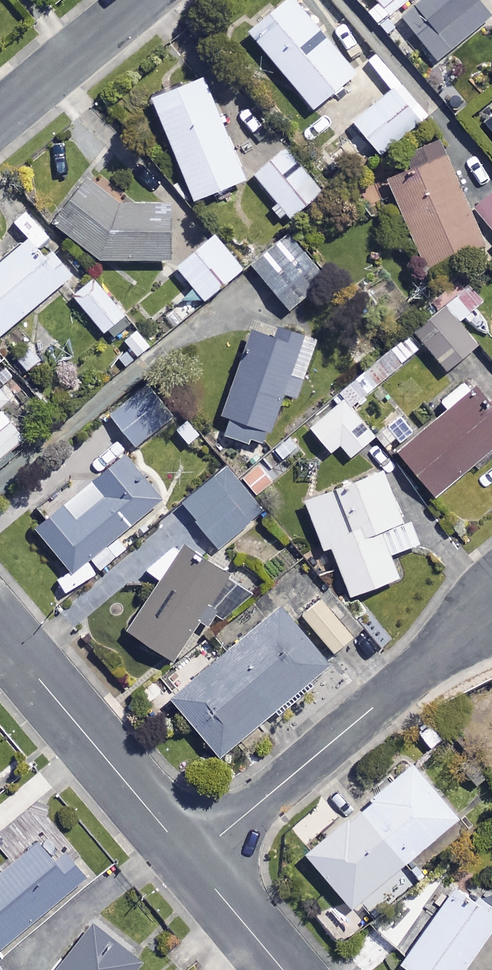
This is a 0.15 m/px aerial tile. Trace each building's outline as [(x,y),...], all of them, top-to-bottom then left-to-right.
[(295,0),(292,0),(252,34),(316,110),(358,75),(295,0)] [(390,15),(408,0),(377,0),(390,15)] [(479,0),(423,0),(402,17),(439,62),(491,18),(491,16),(479,0)] [(248,182),(205,80),(156,101),(198,202),(248,182)] [(421,120),(397,89),(355,121),(379,152),(421,120)] [(325,194),(289,148),(256,174),(292,220),(325,194)] [(485,245),(447,159),(390,184),(428,270),(485,245)] [(121,205),(89,180),(59,218),(102,262),(174,262),(174,217),(152,217),(152,205),(121,205)] [(246,271),(218,237),(179,268),(207,302),(246,271)] [(31,242),(0,268),(0,339),(75,275),(54,251),(45,258),(31,242)] [(320,287),(281,242),(253,266),(292,311),(320,287)] [(127,317),(96,281),(76,297),(107,334),(127,317)] [(480,346),(449,309),(418,334),(450,372),(480,346)] [(309,340),(282,327),(275,342),(259,335),(221,415),(269,438),(290,394),(298,398),(303,387),(290,381),(309,340)] [(26,440),(2,409),(11,402),(1,390),(14,379),(6,369),(0,373),(0,460),(26,440)] [(470,379),(444,401),(453,412),(402,453),(438,498),(491,454),(491,407),(470,379)] [(173,419),(150,388),(114,415),(138,446),(173,419)] [(376,438),(344,401),(312,429),(333,453),(342,445),(353,458),(376,438)] [(165,499),(129,456),(96,483),(108,497),(79,521),(67,506),(39,530),(75,573),(93,559),(101,569),(115,557),(107,547),(165,499)] [(264,514),(228,467),(184,501),(220,548),(264,514)] [(405,523),(385,472),(308,503),(327,551),(334,548),(354,598),(402,578),(383,532),(405,523)] [(193,560),(171,544),(151,573),(163,581),(130,630),(177,662),(235,579),(198,553),(193,560)] [(363,631),(329,591),(303,613),(336,653),(363,631)] [(331,667),(283,610),(175,700),(223,758),(331,667)] [(460,819),(415,765),(309,855),(366,923),(416,881),(404,867),(460,819)] [(3,948),(83,881),(46,837),(0,876),(0,944),(3,948)] [(461,883),(403,964),(411,969),(465,969),(491,932),(491,905),(461,883)] [(96,924),(61,969),(141,969),(146,963),(96,924)]
